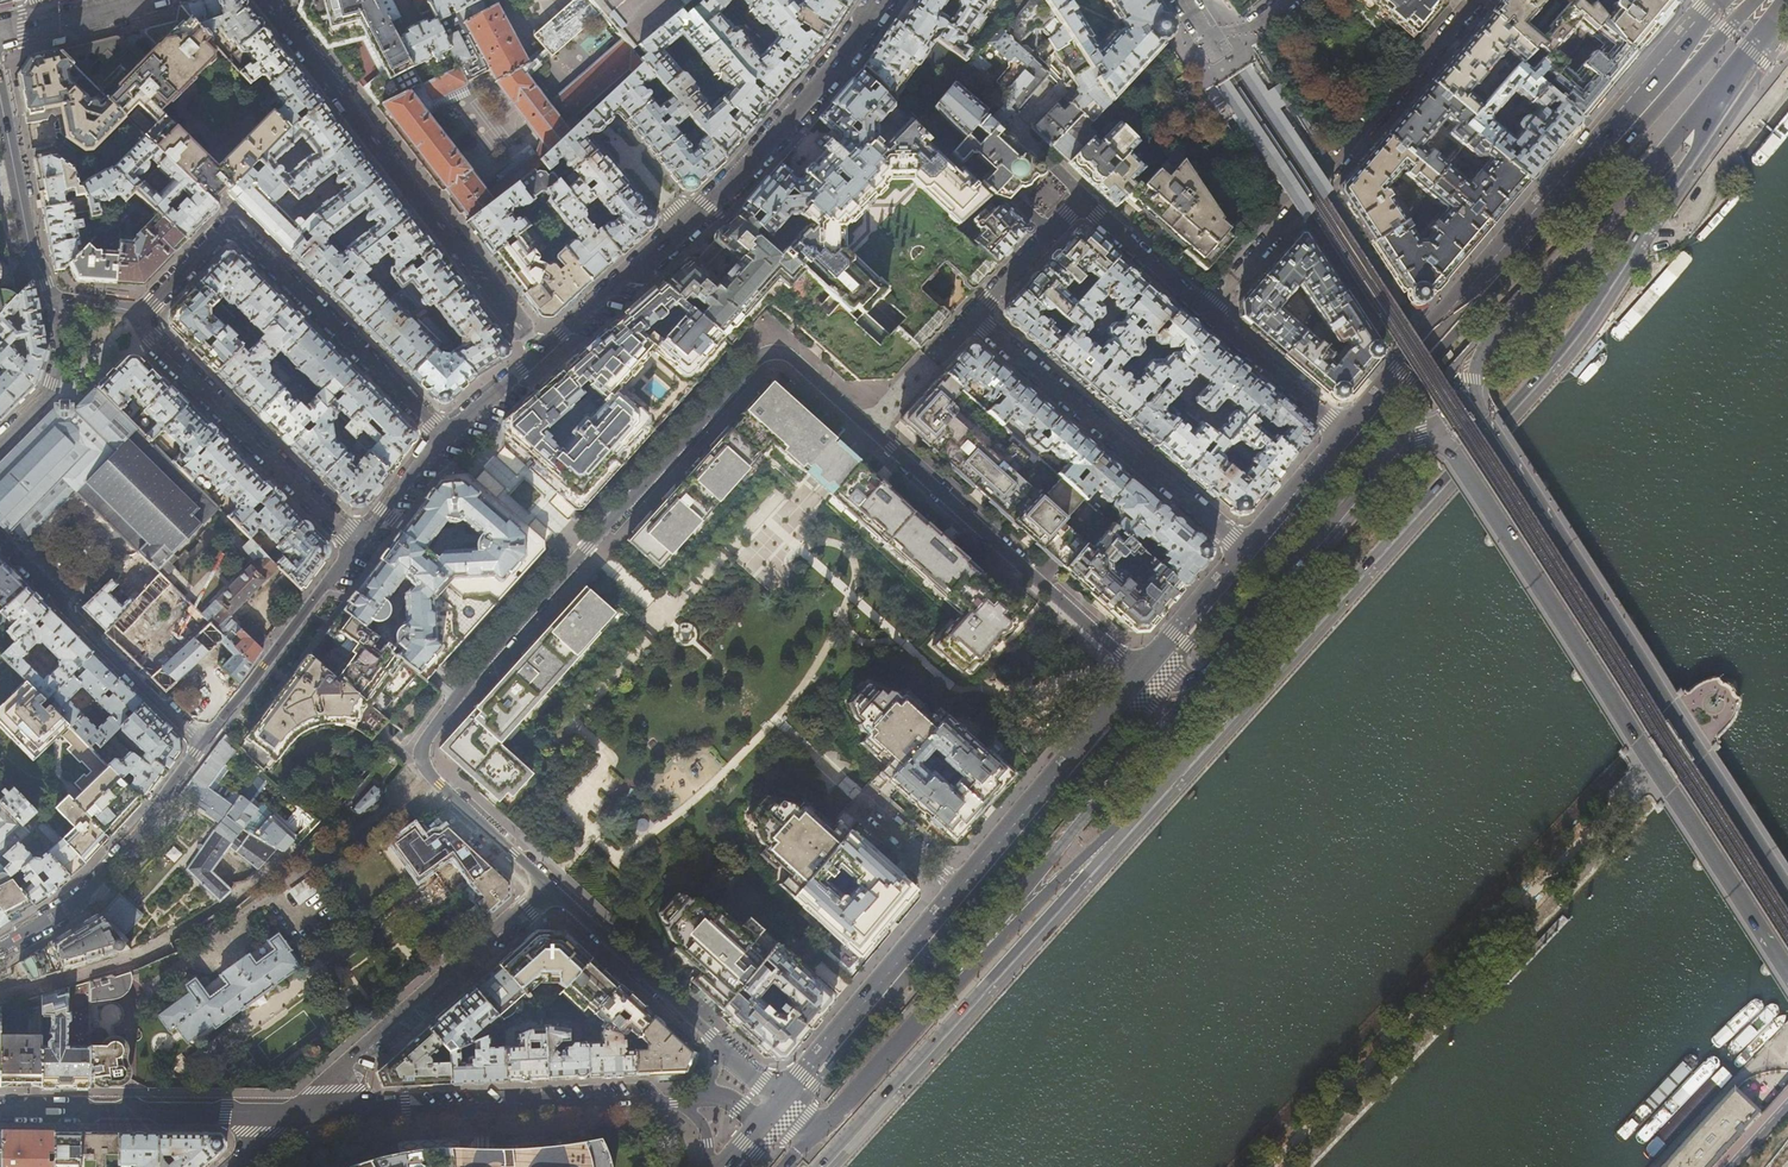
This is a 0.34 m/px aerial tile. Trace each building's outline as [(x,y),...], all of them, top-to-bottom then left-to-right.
[(180,6),(200,29),(224,20),(217,0),(205,0),(204,0),(180,6)] [(224,20),(200,29),(211,42),(217,37),(217,35),(216,34),(218,33),(227,43),(228,44),(230,42),(237,51),(263,29),(253,15),(241,0),(217,0),(224,20)] [(376,0),(305,0),(302,10),(329,44),(366,36),(372,48),(386,76),(370,89),(381,105),(421,85),(412,68),(397,39),(392,29),(376,0)] [(392,29),(403,24),(390,0),(376,0),(392,29)] [(591,101),(612,84),(616,89),(643,65),(639,61),(632,52),(622,40),(547,104),(527,78),(551,56),(545,50),(528,66),(491,0),(485,0),(481,2),(457,13),(475,46),(465,51),(448,17),(437,23),(449,50),(458,68),(421,85),(381,105),(395,123),(425,161),(457,202),(470,220),(515,185),(543,164),(540,160),(591,113),(596,108),(591,101)] [(426,0),(412,0),(418,11),(429,6),(426,0)] [(429,6),(435,20),(437,23),(448,17),(445,11),(448,9),(449,12),(452,10),(454,14),(457,13),(481,2),(479,0),(426,0),(429,6)] [(599,14),(587,0),(579,0),(548,25),(558,50),(599,14)] [(599,14),(622,40),(632,52),(637,47),(659,30),(680,12),(695,0),(587,0),(599,14)] [(725,0),(708,0),(703,6),(701,3),(690,12),(746,77),(752,82),(757,81),(763,85),(760,89),(774,102),(787,87),(799,73),(785,61),(782,64),(780,65),(776,61),(780,56),(768,46),(762,54),(757,57),(754,55),(754,52),(751,49),(748,48),(746,46),(747,44),(747,42),(744,39),(740,39),(740,36),(738,33),(739,32),(734,28),(732,28),(731,28),(718,14),(722,11),(728,3),(725,0)] [(748,5),(747,8),(747,10),(759,24),(760,25),(763,25),(770,33),(771,32),(772,33),(773,33),(775,38),(768,46),(780,56),(784,51),(788,55),(788,57),(785,61),(799,73),(813,58),(824,44),(804,31),(802,34),(796,30),(798,27),(790,21),(770,0),(743,0),(748,5)] [(790,21),(798,27),(800,24),(805,27),(803,30),(804,31),(824,44),(835,28),(846,12),(828,0),(799,0),(796,5),(797,6),(792,10),(788,6),(791,0),(770,0),(790,21)] [(846,12),(854,0),(828,0),(846,12)] [(901,27),(928,52),(933,44),(926,39),(934,27),(941,29),(935,38),(937,40),(936,40),(965,60),(973,51),(974,49),(973,47),(972,46),(968,43),(965,35),(971,27),(972,27),(980,17),(979,16),(990,0),(918,0),(901,27)] [(1054,12),(1046,0),(1030,0),(1006,32),(1019,45),(1022,48),(1023,47),(1024,46),(1027,46),(1028,46),(1033,51),(1036,50),(1039,50),(1046,43),(1052,37),(1063,25),(1054,12)] [(1054,12),(1069,2),(1068,0),(1046,0),(1054,12)] [(1126,24),(1117,29),(1098,50),(1091,38),(1093,37),(1069,2),(1054,12),(1063,25),(1090,66),(1112,99),(1164,42),(1162,40),(1163,39),(1166,40),(1168,39),(1170,37),(1172,34),(1173,30),(1173,27),(1173,24),(1171,21),(1168,18),(1166,17),(1163,16),(1163,14),(1165,12),(1157,0),(1109,0),(1126,24)] [(1394,32),(1400,26),(1410,35),(1416,29),(1430,13),(1442,0),(1360,0),(1394,32)] [(1489,12),(1530,51),(1535,46),(1544,55),(1540,60),(1546,66),(1535,79),(1543,87),(1547,81),(1561,66),(1587,37),(1601,20),(1590,6),(1587,9),(1583,6),(1581,7),(1577,4),(1582,0),(1564,0),(1568,3),(1546,28),(1549,30),(1541,38),(1525,25),(1537,11),(1536,10),(1545,0),(1500,0),(1489,12)] [(1637,0),(1619,0),(1617,2),(1615,1),(1613,1),(1611,3),(1610,6),(1610,7),(1610,9),(1606,13),(1607,15),(1602,21),(1621,44),(1634,55),(1642,46),(1668,15),(1675,7),(1665,0),(1637,0)] [(211,42),(200,29),(180,6),(178,6),(177,15),(175,21),(158,26),(149,28),(146,31),(147,36),(157,46),(151,53),(142,61),(118,38),(116,37),(109,38),(86,44),(59,51),(125,117),(134,126),(168,159),(213,203),(220,195),(224,192),(225,191),(227,193),(259,162),(288,132),(274,116),(273,114),(217,170),(208,161),(160,113),(214,61),(214,57),(219,52),(211,42)] [(684,16),(680,12),(659,30),(671,44),(681,36),(699,57),(714,75),(716,76),(724,85),(725,86),(727,85),(731,90),(727,94),(726,93),(719,100),(729,111),(732,108),(736,112),(733,115),(750,130),(762,116),(774,102),(760,89),(757,92),(751,87),(752,82),(746,77),(690,12),(684,16)] [(1531,52),(1530,51),(1489,12),(1462,44),(1429,82),(1443,93),(1447,97),(1471,117),(1481,106),(1467,93),(1506,48),(1521,62),(1531,52)] [(449,50),(437,23),(435,20),(426,24),(425,22),(404,32),(406,34),(397,39),(412,68),(428,60),(425,52),(428,50),(432,58),(449,50)] [(1602,21),(1601,20),(1587,37),(1597,46),(1571,76),(1561,66),(1547,81),(1563,95),(1558,101),(1579,121),(1589,109),(1621,70),(1634,55),(1621,44),(1602,21)] [(928,52),(901,27),(894,21),(878,44),(863,67),(893,97),(917,67),(928,52)] [(558,50),(548,25),(534,36),(545,50),(551,56),(558,50)] [(1046,43),(1039,50),(1040,51),(1040,54),(1039,57),(1049,66),(1057,57),(1058,60),(1059,62),(1062,64),(1065,66),(1073,78),(1090,66),(1063,25),(1052,37),(1046,43)] [(1019,45),(1006,32),(1001,27),(969,64),(981,75),(983,72),(984,73),(997,58),(1001,57),(1003,55),(1010,61),(1009,62),(1009,67),(997,81),(997,84),(1005,90),(1026,66),(1033,58),(1022,48),(1019,45)] [(278,49),(263,29),(237,51),(242,57),(248,58),(257,70),(253,70),(250,72),(248,69),(242,74),(240,71),(237,73),(249,87),(260,79),(264,80),(269,87),(293,67),(278,49)] [(661,52),(671,44),(659,30),(637,47),(645,56),(639,61),(643,65),(654,78),(657,82),(664,89),(671,97),(687,116),(698,129),(702,134),(705,137),(724,159),(738,144),(750,130),(733,115),(729,120),(724,115),(729,111),(719,100),(712,105),(712,106),(708,110),(704,104),(704,103),(704,101),(696,93),(696,91),(681,73),(680,73),(661,52)] [(926,57),(951,74),(961,59),(936,43),(926,57)] [(91,152),(125,117),(59,51),(39,56),(31,58),(18,78),(26,117),(27,123),(47,120),(51,114),(57,117),(61,136),(65,139),(62,144),(75,153),(78,148),(85,152),(91,152)] [(1054,78),(1033,58),(1026,66),(1005,90),(987,112),(984,115),(994,126),(1000,132),(1001,132),(1004,128),(1008,123),(1013,118),(1018,113),(1016,111),(1020,106),(1046,77),(1055,85),(1058,84),(1057,81),(1054,78)] [(1513,70),(1481,106),(1471,117),(1462,128),(1471,135),(1527,182),(1553,151),(1579,121),(1558,101),(1543,87),(1535,79),(1546,66),(1540,60),(1539,59),(1529,71),(1520,63),(1513,70)] [(654,78),(643,65),(591,113),(604,126),(611,120),(611,118),(611,116),(609,114),(616,109),(622,116),(626,121),(651,101),(648,97),(648,96),(649,95),(651,92),(650,91),(650,90),(651,85),(649,82),(654,78)] [(1090,66),(1073,78),(1075,81),(1080,87),(1079,88),(1078,91),(1078,92),(1078,94),(1071,102),(1084,113),(1092,122),(1099,128),(1118,108),(1112,99),(1090,66)] [(306,85),(293,67),(269,87),(268,88),(276,99),(273,101),(265,91),(258,96),(269,110),(277,104),(279,106),(281,106),(281,110),(274,116),(288,132),(322,105),(306,85)] [(909,180),(954,225),(976,205),(984,197),(860,72),(819,119),(820,121),(831,131),(834,129),(841,136),(840,142),(835,147),(833,145),(802,176),(804,178),(799,183),(794,183),(788,177),(789,175),(779,165),(773,171),(752,196),(740,210),(769,238),(793,211),(800,218),(801,218),(806,221),(807,220),(815,228),(813,230),(809,227),(806,227),(803,230),(803,229),(801,230),(795,236),(796,238),(783,251),(800,268),(804,264),(805,265),(807,264),(826,282),(827,283),(827,285),(823,290),(829,295),(847,312),(852,306),(860,314),(868,304),(877,295),(882,290),(840,249),(838,226),(843,221),(844,222),(881,186),(880,185),(886,179),(909,180)] [(987,112),(955,81),(934,106),(949,122),(964,138),(966,136),(971,130),(973,133),(976,130),(980,133),(984,137),(994,126),(984,115),(987,112)] [(661,92),(664,89),(657,82),(654,85),(661,92)] [(1438,98),(1443,93),(1429,82),(1427,84),(1408,107),(1384,135),(1397,146),(1403,139),(1407,143),(1402,150),(1435,178),(1446,165),(1429,150),(1426,153),(1419,147),(1445,117),(1454,125),(1447,134),(1462,146),(1471,135),(1462,128),(1471,117),(1447,97),(1443,103),(1438,98)] [(687,116),(671,97),(658,108),(651,101),(626,121),(642,140),(656,157),(681,136),(674,128),(687,116)] [(1051,146),(1084,113),(1071,102),(1067,106),(1062,111),(1055,104),(1032,127),(1051,146)] [(351,142),(332,118),(322,105),(288,132),(259,162),(288,193),(351,142)] [(591,113),(540,160),(543,164),(548,170),(554,165),(557,169),(561,169),(562,168),(564,170),(566,168),(569,168),(572,171),(597,151),(590,142),(586,138),(592,132),(594,134),(597,133),(604,126),(591,113)] [(1092,122),(1084,113),(1051,146),(1053,148),(1069,162),(1094,137),(1096,134),(1088,126),(1092,122)] [(1094,137),(1069,162),(1080,174),(1094,188),(1108,202),(1114,207),(1123,199),(1136,185),(1133,181),(1145,169),(1130,153),(1140,142),(1120,122),(1099,142),(1094,137)] [(67,164),(68,162),(67,158),(51,146),(32,150),(35,166),(43,209),(88,200),(90,211),(91,218),(100,217),(100,214),(101,214),(99,205),(98,205),(98,204),(111,196),(112,195),(113,192),(118,193),(127,202),(135,193),(143,185),(136,178),(137,176),(138,177),(139,178),(142,178),(149,171),(150,168),(150,166),(148,163),(152,159),(160,167),(168,159),(134,126),(128,133),(129,134),(126,137),(129,141),(130,146),(122,155),(125,158),(113,172),(106,175),(105,173),(87,181),(88,183),(82,186),(74,168),(67,164)] [(1016,146),(1001,132),(1000,132),(994,126),(984,137),(976,146),(972,142),(966,136),(964,138),(950,154),(961,164),(971,154),(972,155),(973,155),(975,155),(976,155),(992,171),(989,174),(985,176),(983,178),(981,182),(980,183),(992,195),(1007,200),(1019,187),(1021,187),(1024,186),(1027,185),(1036,177),(1038,177),(1041,176),(1042,173),(1043,171),(1042,168),(1041,167),(1039,166),(1036,165),(1034,163),(1016,146)] [(697,138),(702,134),(698,129),(693,133),(697,138)] [(976,146),(984,137),(980,133),(972,142),(976,146)] [(1393,151),(1397,146),(1384,135),(1346,178),(1339,186),(1339,193),(1352,212),(1371,243),(1387,233),(1383,228),(1389,224),(1392,229),(1406,220),(1387,191),(1386,190),(1384,190),(1383,189),(1401,167),(1405,171),(1403,173),(1423,192),(1435,178),(1402,150),(1398,155),(1393,151)] [(1471,135),(1462,146),(1476,158),(1482,158),(1484,157),(1487,160),(1467,184),(1446,165),(1435,178),(1468,207),(1473,201),(1478,206),(1473,211),(1490,225),(1506,206),(1527,182),(1471,135)] [(689,146),(681,136),(656,157),(684,190),(691,190),(708,175),(724,159),(705,137),(699,141),(697,149),(689,156),(686,156),(684,153),(689,149),(689,146)] [(365,161),(351,142),(288,193),(299,203),(311,195),(312,196),(316,192),(316,191),(336,175),(339,179),(338,179),(339,181),(337,182),(337,183),(337,184),(337,185),(338,186),(339,186),(341,185),(343,184),(347,189),(327,204),(326,203),(321,207),(322,208),(312,216),(320,224),(323,226),(380,180),(365,161)] [(610,167),(597,151),(572,171),(579,179),(565,190),(581,210),(595,198),(602,206),(626,186),(610,167)] [(1136,185),(1123,199),(1131,207),(1139,214),(1143,209),(1187,248),(1183,253),(1204,272),(1232,240),(1225,233),(1227,231),(1219,223),(1221,221),(1177,152),(1142,190),(1136,185)] [(171,183),(158,196),(145,183),(143,185),(135,193),(155,212),(186,241),(200,227),(218,208),(213,203),(168,159),(160,167),(157,170),(171,183)] [(299,203),(288,193),(259,162),(227,193),(235,200),(259,225),(289,254),(301,241),(298,238),(303,233),(307,236),(320,224),(312,216),(309,213),(302,206),(299,203)] [(552,174),(548,170),(543,164),(515,185),(521,192),(521,194),(530,204),(535,200),(533,198),(540,192),(545,192),(548,197),(546,202),(551,209),(570,233),(573,233),(575,232),(578,234),(579,238),(574,242),(570,242),(562,249),(563,250),(580,269),(578,270),(591,282),(603,271),(619,256),(597,230),(597,229),(593,233),(583,220),(584,219),(584,217),(584,214),(581,210),(565,190),(558,182),(552,174)] [(555,171),(552,174),(558,182),(562,179),(555,171)] [(1407,291),(1408,297),(1409,301),(1412,304),(1416,305),(1417,305),(1422,304),(1425,301),(1427,297),(1427,295),(1427,293),(1428,291),(1430,291),(1432,293),(1447,276),(1461,259),(1490,225),(1473,211),(1469,216),(1464,211),(1468,207),(1435,178),(1423,192),(1444,210),(1428,229),(1428,230),(1430,233),(1424,241),(1419,240),(1406,220),(1392,229),(1395,234),(1390,238),(1387,233),(1371,243),(1386,266),(1402,291),(1405,290),(1407,291)] [(396,202),(380,180),(323,226),(331,235),(346,250),(357,260),(386,237),(391,232),(409,218),(396,202)] [(526,207),(530,204),(521,194),(521,192),(515,185),(470,220),(466,223),(479,239),(491,256),(505,245),(502,241),(510,235),(513,238),(528,226),(522,218),(517,220),(516,219),(513,220),(509,214),(509,210),(526,207)] [(653,218),(626,186),(602,206),(610,217),(613,217),(618,212),(621,215),(612,223),(604,225),(597,230),(619,256),(636,241),(653,225),(653,218)] [(984,197),(976,205),(980,209),(970,218),(974,222),(973,223),(972,225),(972,227),(973,229),(974,230),(977,231),(979,231),(980,231),(981,233),(972,242),(976,246),(996,265),(1017,242),(1028,230),(1016,218),(1003,205),(1000,208),(996,208),(995,208),(984,197)] [(88,200),(43,209),(47,233),(54,270),(64,269),(69,264),(87,245),(90,241),(86,238),(85,231),(78,233),(77,229),(80,228),(79,223),(80,223),(78,213),(90,211),(88,200)] [(305,203),(302,206),(309,213),(312,210),(312,208),(307,203),(305,203)] [(715,233),(713,242),(703,253),(694,261),(685,261),(661,283),(729,346),(731,343),(732,343),(735,339),(742,331),(743,331),(746,327),(749,323),(753,319),(754,319),(757,315),(757,314),(765,306),(765,307),(769,303),(768,302),(770,301),(777,308),(777,309),(780,312),(781,312),(784,314),(787,317),(787,318),(790,320),(809,337),(842,367),(857,380),(889,379),(894,374),(918,348),(894,328),(868,304),(860,314),(854,319),(829,295),(822,302),(815,295),(821,288),(800,268),(783,251),(769,238),(740,210),(725,224),(715,233)] [(163,264),(186,241),(155,212),(153,215),(155,217),(135,238),(138,242),(134,246),(123,245),(123,242),(119,241),(118,253),(117,284),(132,284),(143,285),(163,264)] [(109,221),(119,230),(125,225),(114,216),(109,221)] [(423,236),(409,218),(391,232),(394,236),(395,234),(399,240),(397,242),(395,239),(390,243),(386,237),(357,260),(360,263),(367,270),(372,266),(373,267),(375,267),(377,265),(377,263),(377,262),(388,254),(395,262),(393,268),(390,270),(389,276),(393,281),(433,249),(423,236)] [(16,298),(13,280),(6,251),(0,221),(0,314),(16,298)] [(331,235),(323,226),(320,224),(307,236),(310,240),(305,245),(301,241),(289,254),(308,273),(329,295),(341,283),(340,279),(347,272),(349,274),(360,263),(357,260),(346,250),(340,256),(336,256),(326,246),(325,240),(331,235)] [(935,270),(942,263),(943,262),(945,262),(946,263),(964,280),(963,280),(963,284),(968,289),(973,289),(983,278),(996,265),(976,246),(973,249),(971,249),(969,249),(954,235),(959,230),(954,225),(882,290),(877,295),(883,300),(884,299),(904,318),(894,328),(918,348),(941,323),(947,317),(948,311),(942,307),(939,307),(938,307),(920,291),(919,289),(919,288),(920,285),(926,279),(927,279),(928,279),(935,272),(935,271),(935,270)] [(528,226),(513,238),(516,242),(508,248),(505,245),(491,256),(506,275),(522,296),(536,284),(543,265),(544,264),(535,261),(536,258),(536,257),(535,255),(545,247),(528,226)] [(1047,262),(1042,267),(1065,287),(1071,281),(1075,285),(1081,279),(1076,274),(1082,267),(1084,270),(1084,274),(1087,274),(1088,273),(1096,281),(1117,257),(1092,235),(1081,226),(1047,262)] [(1299,284),(1316,311),(1343,292),(1320,256),(1305,233),(1299,232),(1265,272),(1238,303),(1239,318),(1283,356),(1306,331),(1280,307),(1299,284)] [(94,252),(87,245),(69,264),(73,273),(77,281),(117,284),(118,253),(94,252)] [(449,270),(433,249),(393,281),(385,288),(394,297),(408,286),(409,288),(412,288),(414,287),(423,299),(419,301),(424,307),(427,305),(430,307),(433,305),(435,308),(462,287),(449,270)] [(549,267),(543,265),(536,284),(522,296),(538,316),(553,317),(569,302),(591,282),(578,270),(580,269),(563,250),(555,256),(555,259),(562,268),(558,272),(555,267),(553,266),(551,266),(549,267)] [(215,267),(199,283),(218,302),(222,298),(226,303),(232,305),(236,309),(263,283),(247,266),(233,253),(231,252),(229,252),(228,253),(215,267)] [(1128,266),(1117,257),(1096,281),(1076,305),(1071,310),(1088,326),(1093,320),(1100,320),(1104,315),(1107,315),(1107,308),(1103,309),(1099,304),(1107,296),(1106,292),(1103,289),(1105,286),(1108,286),(1110,283),(1116,283),(1111,289),(1111,291),(1111,294),(1110,296),(1111,297),(1112,299),(1114,300),(1113,302),(1113,306),(1119,310),(1124,309),(1126,308),(1130,303),(1128,301),(1132,295),(1135,295),(1136,296),(1147,283),(1128,266)] [(369,272),(367,270),(360,263),(349,274),(353,277),(347,283),(342,282),(341,283),(329,295),(344,309),(361,327),(385,302),(386,302),(380,296),(381,295),(376,290),(375,291),(362,278),(369,272)] [(1062,291),(1065,287),(1042,267),(1030,281),(1022,290),(1043,310),(1044,311),(1047,312),(1051,311),(1054,309),(1060,315),(1054,321),(1057,323),(1058,325),(1063,319),(1071,310),(1076,305),(1062,291)] [(1435,296),(1450,278),(1447,276),(1432,293),(1435,296)] [(46,351),(42,332),(33,281),(16,298),(0,314),(0,338),(2,340),(0,343),(0,364),(5,358),(34,386),(35,385),(46,351)] [(210,310),(218,302),(199,283),(191,291),(171,312),(171,327),(188,345),(217,373),(242,348),(243,347),(240,343),(239,344),(234,340),(236,337),(226,327),(223,329),(215,321),(217,319),(210,312),(210,310)] [(284,303),(263,283),(236,309),(263,336),(258,341),(274,357),(279,352),(284,356),(310,330),(284,303)] [(691,388),(713,365),(729,346),(661,283),(648,294),(601,336),(556,375),(511,416),(510,415),(504,421),(505,421),(504,422),(506,447),(556,493),(574,510),(580,509),(600,488),(635,450),(659,423),(691,388)] [(1112,323),(1106,330),(1106,335),(1110,338),(1106,342),(1116,351),(1126,361),(1131,356),(1136,356),(1143,348),(1143,340),(1147,335),(1155,335),(1154,337),(1155,335),(1154,330),(1163,320),(1166,323),(1167,322),(1178,310),(1161,295),(1147,283),(1136,296),(1138,298),(1129,308),(1126,308),(1124,309),(1123,311),(1124,318),(1121,322),(1118,320),(1115,323),(1112,323)] [(484,315),(462,287),(435,308),(435,309),(446,323),(447,325),(448,327),(450,329),(452,330),(458,338),(467,340),(468,345),(462,348),(460,347),(455,350),(453,345),(424,317),(419,321),(450,352),(475,377),(502,360),(504,359),(506,358),(509,354),(509,350),(508,347),(507,345),(505,343),(504,341),(484,315)] [(1043,310),(1022,290),(1009,303),(1004,308),(1005,317),(1021,331),(1035,343),(1046,352),(1067,333),(1067,332),(1060,326),(1056,330),(1053,327),(1057,323),(1054,321),(1050,316),(1045,322),(1040,317),(1038,318),(1037,319),(1034,317),(1035,317),(1035,315),(1034,314),(1036,312),(1037,313),(1040,313),(1043,310)] [(1343,292),(1316,311),(1336,344),(1337,343),(1340,344),(1340,345),(1343,343),(1348,351),(1344,353),(1334,365),(1327,360),(1330,356),(1329,354),(1330,352),(1306,331),(1283,356),(1294,365),(1317,385),(1325,392),(1327,391),(1330,393),(1330,395),(1331,397),(1334,399),(1337,400),(1338,400),(1342,399),(1343,398),(1345,395),(1346,392),(1347,390),(1349,392),(1351,388),(1361,377),(1368,368),(1374,361),(1373,360),(1374,359),(1375,358),(1377,357),(1379,355),(1380,352),(1380,348),(1379,346),(1377,344),(1374,343),(1373,342),(1375,341),(1357,314),(1343,292)] [(385,302),(361,327),(385,350),(410,375),(434,351),(433,350),(433,348),(432,345),(430,344),(427,343),(427,342),(429,340),(420,331),(419,331),(417,333),(416,331),(417,330),(407,320),(405,321),(393,310),(392,306),(391,305),(388,303),(385,302)] [(218,312),(228,322),(234,317),(222,305),(218,309),(220,311),(218,312)] [(419,321),(424,317),(428,314),(425,311),(423,310),(415,317),(419,321)] [(1071,310),(1063,319),(1072,327),(1067,332),(1067,333),(1046,352),(1065,369),(1086,386),(1098,372),(1099,370),(1099,367),(1105,360),(1109,360),(1116,351),(1106,342),(1099,350),(1092,344),(1087,345),(1086,343),(1085,342),(1084,342),(1082,341),(1082,338),(1084,335),(1087,335),(1090,331),(1089,327),(1088,326),(1071,310)] [(1188,319),(1178,310),(1167,322),(1167,326),(1162,331),(1160,330),(1155,335),(1154,337),(1154,341),(1158,345),(1164,344),(1164,343),(1168,343),(1168,347),(1176,346),(1180,341),(1180,347),(1179,348),(1179,352),(1170,352),(1169,354),(1166,355),(1164,356),(1162,358),(1160,360),(1160,359),(1148,360),(1146,363),(1145,364),(1144,364),(1144,366),(1141,370),(1141,374),(1141,375),(1150,383),(1155,378),(1165,386),(1208,336),(1188,319)] [(333,352),(310,330),(284,356),(320,392),(314,397),(327,409),(329,407),(328,406),(334,400),(331,398),(339,391),(341,393),(357,376),(333,352)] [(1222,349),(1208,336),(1165,386),(1160,392),(1171,401),(1179,392),(1177,390),(1181,385),(1183,386),(1185,385),(1193,377),(1191,374),(1195,370),(1200,374),(1199,375),(1204,379),(1201,383),(1204,385),(1207,383),(1194,397),(1195,403),(1201,408),(1239,364),(1222,349)] [(247,352),(242,348),(217,373),(241,397),(259,415),(284,390),(278,383),(280,381),(274,376),(272,377),(268,374),(269,373),(270,371),(269,369),(269,368),(271,365),(269,363),(274,357),(258,341),(247,352)] [(992,362),(975,347),(974,348),(969,348),(968,348),(961,355),(945,372),(945,373),(963,389),(968,394),(971,391),(964,385),(967,380),(972,384),(975,382),(987,392),(984,397),(991,403),(997,396),(999,398),(1003,393),(1005,394),(1016,382),(992,362)] [(435,350),(434,351),(410,375),(423,388),(437,402),(439,403),(442,404),(444,404),(447,403),(457,392),(475,377),(450,352),(447,356),(440,354),(435,350)] [(1116,351),(1109,360),(1109,364),(1103,371),(1098,372),(1086,386),(1104,402),(1126,421),(1142,403),(1141,399),(1146,393),(1151,392),(1155,387),(1150,383),(1141,375),(1136,381),(1132,381),(1127,376),(1125,375),(1123,375),(1125,373),(1123,371),(1121,374),(1118,370),(1126,361),(1116,351)] [(34,386),(5,358),(0,364),(0,368),(2,370),(0,373),(0,420),(17,404),(34,386)] [(114,370),(97,388),(121,411),(125,406),(124,405),(129,399),(127,397),(132,393),(136,397),(136,399),(138,402),(139,403),(141,403),(146,408),(168,387),(155,374),(140,359),(125,359),(114,370)] [(1252,375),(1239,364),(1201,408),(1206,413),(1212,413),(1222,401),(1225,404),(1228,400),(1233,405),(1234,405),(1238,408),(1234,412),(1232,411),(1224,420),(1224,422),(1225,423),(1223,426),(1221,424),(1213,434),(1216,437),(1217,436),(1225,443),(1249,416),(1271,391),(1252,375)] [(1355,391),(1372,371),(1368,368),(1361,377),(1351,388),(1355,391)] [(965,421),(962,424),(945,409),(963,389),(945,373),(937,382),(910,410),(901,420),(920,437),(948,462),(980,491),(1010,519),(1044,550),(1066,569),(1087,546),(1088,545),(1063,523),(1084,499),(1072,487),(1061,478),(1047,493),(1049,495),(1045,499),(1016,473),(1034,453),(1031,450),(1024,444),(1017,438),(1002,455),(965,421)] [(390,409),(357,376),(341,393),(344,396),(336,403),(334,400),(328,406),(329,407),(337,414),(339,412),(350,423),(357,416),(366,424),(370,421),(380,430),(380,432),(381,433),(378,437),(401,458),(411,445),(414,441),(415,439),(416,437),(416,436),(415,433),(390,409)] [(746,470),(759,456),(760,457),(775,441),(781,446),(778,448),(805,473),(806,472),(818,483),(832,496),(831,497),(845,509),(847,508),(859,519),(858,520),(878,538),(885,545),(892,550),(891,551),(904,563),(905,562),(913,568),(915,566),(918,569),(916,571),(922,577),(924,575),(927,577),(925,579),(932,586),(932,587),(962,614),(933,647),(962,674),(966,670),(972,675),(992,652),(990,650),(1000,638),(1003,640),(1023,618),(1016,611),(1021,607),(1016,602),(1002,590),(1002,591),(997,586),(994,589),(979,575),(981,572),(971,563),(968,561),(969,560),(951,544),(948,544),(946,544),(940,538),(942,536),(930,525),(928,523),(927,524),(901,501),(902,500),(892,491),(864,466),(863,466),(851,455),(846,451),(835,440),(826,431),(801,409),(779,389),(770,381),(746,408),(722,434),(699,460),(701,461),(699,464),(674,491),(665,502),(663,500),(641,524),(627,540),(628,541),(646,557),(647,556),(656,565),(657,564),(660,566),(677,546),(679,547),(688,537),(687,536),(688,533),(690,535),(699,525),(698,523),(706,514),(707,516),(718,503),(717,502),(725,493),(727,494),(736,484),(734,483),(736,481),(738,482),(747,472),(746,470)] [(1025,390),(1016,382),(1005,394),(1003,393),(999,398),(1001,400),(995,408),(990,409),(988,411),(1004,426),(1011,418),(1016,423),(1016,424),(1022,429),(1023,429),(1029,434),(1026,438),(1026,442),(1024,444),(1031,450),(1040,439),(1037,436),(1041,431),(1046,432),(1058,418),(1031,395),(1025,390)] [(175,394),(168,387),(146,408),(143,411),(154,422),(154,426),(145,435),(151,442),(162,431),(187,406),(175,394)] [(1160,392),(1155,387),(1151,392),(1150,393),(1153,395),(1146,403),(1142,403),(1126,421),(1137,430),(1156,446),(1178,421),(1173,417),(1172,418),(1169,415),(1168,416),(1165,413),(1165,407),(1168,402),(1170,403),(1171,403),(1172,403),(1171,401),(1160,392)] [(138,429),(121,411),(97,388),(95,390),(94,389),(88,395),(87,394),(81,400),(81,401),(76,407),(77,408),(75,410),(74,410),(74,403),(70,403),(70,401),(68,401),(68,400),(59,401),(58,401),(58,404),(54,404),(54,410),(52,410),(35,427),(12,451),(0,462),(0,526),(8,534),(13,529),(27,542),(75,492),(138,429)] [(290,396),(284,390),(259,415),(274,430),(290,446),(305,431),(303,428),(310,421),(312,424),(313,423),(327,409),(314,397),(303,407),(294,398),(291,401),(289,399),(290,398),(290,396)] [(1315,430),(1271,391),(1249,416),(1256,422),(1260,416),(1274,428),(1276,430),(1277,434),(1278,435),(1277,436),(1276,436),(1274,438),(1294,455),(1303,444),(1315,430)] [(202,421),(187,406),(162,431),(178,447),(177,450),(179,452),(170,461),(180,470),(195,456),(192,453),(200,446),(202,448),(216,435),(202,421)] [(1186,412),(1192,417),(1195,414),(1187,406),(1183,412),(1185,414),(1186,412)] [(329,407),(327,409),(313,423),(316,426),(310,432),(305,431),(290,446),(305,461),(321,477),(344,454),(345,453),(344,449),(339,444),(336,444),(334,442),(331,423),(335,419),(337,414),(329,407)] [(357,416),(350,423),(344,430),(354,440),(363,431),(369,436),(366,439),(369,442),(372,439),(376,443),(368,452),(391,473),(396,466),(402,459),(401,458),(378,437),(366,424),(357,416)] [(1257,423),(1256,422),(1249,416),(1225,443),(1230,447),(1233,444),(1239,441),(1251,451),(1257,450),(1259,447),(1260,448),(1260,450),(1260,452),(1255,453),(1250,459),(1251,465),(1272,481),(1282,469),(1294,455),(1274,438),(1273,437),(1270,440),(1254,426),(1257,423)] [(1077,434),(1058,418),(1046,432),(1047,438),(1043,442),(1040,439),(1031,450),(1034,453),(1038,457),(1040,454),(1045,454),(1048,449),(1055,455),(1055,457),(1061,462),(1063,462),(1066,464),(1057,474),(1061,478),(1072,487),(1077,481),(1075,479),(1082,471),(1084,472),(1099,453),(1077,434)] [(1183,426),(1178,421),(1156,446),(1168,457),(1186,472),(1216,437),(1213,434),(1199,423),(1197,424),(1198,426),(1195,429),(1186,421),(1183,426)] [(138,429),(75,492),(108,524),(139,554),(160,575),(164,579),(175,568),(167,560),(218,509),(216,507),(201,492),(191,482),(180,470),(170,461),(151,442),(145,435),(138,429)] [(261,480),(216,435),(202,448),(205,450),(197,458),(195,456),(180,470),(191,482),(198,476),(200,476),(202,475),(208,480),(210,480),(212,480),(211,484),(219,491),(217,494),(220,497),(222,494),(225,498),(229,497),(229,499),(229,501),(235,507),(234,508),(234,511),(233,511),(227,517),(238,528),(253,513),(251,512),(259,504),(261,506),(274,492),(261,480)] [(1230,447),(1225,443),(1217,436),(1216,437),(1186,472),(1211,493),(1235,514),(1245,514),(1258,498),(1272,481),(1251,465),(1243,474),(1243,477),(1242,479),(1223,463),(1224,461),(1224,459),(1223,458),(1222,456),(1230,447)] [(353,445),(359,451),(363,447),(356,441),(353,445)] [(349,454),(344,454),(321,477),(339,494),(351,507),(365,506),(376,491),(391,473),(368,452),(367,451),(353,467),(350,464),(352,462),(352,457),(349,454)] [(1113,465),(1099,453),(1084,472),(1077,481),(1072,487),(1084,499),(1090,504),(1091,503),(1091,502),(1091,500),(1090,499),(1098,490),(1099,493),(1101,494),(1102,495),(1102,497),(1103,499),(1108,504),(1115,496),(1129,478),(1113,465)] [(397,648),(400,650),(393,657),(400,662),(405,666),(425,682),(451,652),(478,623),(507,590),(534,559),(543,550),(543,542),(468,473),(444,475),(430,495),(397,539),(376,566),(355,593),(342,612),(362,628),(370,619),(372,621),(377,621),(380,621),(383,619),(385,617),(387,614),(388,609),(387,606),(386,605),(385,602),(383,601),(401,578),(407,583),(404,586),(406,589),(402,594),(403,621),(393,634),(393,636),(393,642),(394,644),(397,648)] [(1164,508),(1129,478),(1115,496),(1118,499),(1117,500),(1114,501),(1112,504),(1112,508),(1119,514),(1117,515),(1116,517),(1111,523),(1113,525),(1133,543),(1137,538),(1140,538),(1143,534),(1157,545),(1157,546),(1164,552),(1162,555),(1163,556),(1157,562),(1146,553),(1145,554),(1182,587),(1195,572),(1209,555),(1208,546),(1164,508)] [(204,489),(201,492),(216,507),(219,504),(204,489)] [(290,508),(274,492),(261,506),(263,508),(255,516),(253,513),(238,528),(250,540),(256,534),(255,531),(258,528),(259,530),(261,530),(262,530),(262,531),(278,546),(302,521),(290,508)] [(315,534),(302,521),(278,546),(276,548),(282,553),(290,553),(293,557),(292,558),(290,558),(287,561),(284,559),(277,567),(278,569),(282,573),(289,579),(298,588),(301,591),(317,570),(327,558),(326,544),(315,534)] [(1133,543),(1113,525),(1092,550),(1087,546),(1066,569),(1102,601),(1134,631),(1146,630),(1162,611),(1182,587),(1145,554),(1133,543)] [(250,540),(245,545),(241,549),(255,562),(201,615),(209,623),(225,638),(233,630),(237,634),(241,630),(259,648),(265,640),(243,619),(240,623),(235,619),(237,618),(233,614),(278,569),(277,567),(275,565),(267,557),(250,540)] [(106,632),(129,607),(160,575),(139,554),(137,556),(118,574),(117,573),(111,579),(81,607),(94,620),(106,632)] [(270,554),(267,557),(275,565),(278,562),(270,554)] [(0,568),(0,612),(27,587),(14,574),(5,564),(4,564),(0,568)] [(289,579),(282,573),(275,580),(291,596),(298,588),(289,579)] [(170,585),(164,579),(160,575),(129,607),(106,632),(104,633),(122,651),(133,661),(165,692),(219,642),(233,656),(226,662),(223,659),(218,663),(235,680),(238,684),(247,672),(252,665),(230,643),(225,638),(209,623),(160,669),(148,659),(150,656),(125,631),(170,585)] [(542,689),(548,682),(549,683),(556,675),(559,678),(576,659),(577,660),(595,641),(590,636),(596,630),(597,630),(604,622),(607,625),(614,616),(612,614),(613,612),(603,603),(603,602),(585,586),(570,602),(571,603),(570,604),(563,611),(536,640),(536,641),(535,642),(515,665),(515,664),(502,678),(488,693),(488,694),(466,718),(439,748),(449,757),(448,757),(450,759),(454,762),(457,759),(468,769),(465,772),(488,793),(498,803),(507,793),(511,798),(519,789),(518,788),(532,773),(514,757),(513,758),(506,752),(504,755),(496,748),(499,744),(495,740),(500,735),(504,738),(512,730),(511,729),(527,711),(529,713),(546,693),(542,689)] [(27,587),(0,612),(0,614),(12,627),(5,633),(14,643),(32,626),(37,621),(49,609),(38,598),(27,587)] [(32,626),(14,643),(5,652),(1,656),(26,683),(44,701),(76,669),(72,665),(77,660),(81,664),(93,652),(70,630),(49,609),(37,621),(43,626),(38,631),(32,626)] [(362,628),(342,612),(325,634),(338,645),(344,637),(353,645),(332,673),(368,703),(400,662),(393,657),(387,652),(385,651),(381,647),(373,641),(375,638),(362,628)] [(241,630),(237,634),(237,635),(230,643),(252,665),(257,658),(262,650),(259,648),(241,630)] [(383,644),(381,647),(385,651),(387,652),(390,649),(383,644)] [(105,664),(93,652),(81,664),(76,669),(44,701),(70,727),(75,722),(82,715),(68,700),(81,687),(95,701),(119,678),(105,664)] [(332,673),(311,656),(296,675),(254,730),(240,747),(249,755),(247,757),(263,770),(281,747),(285,742),(292,735),(296,731),(302,727),(307,725),(313,723),(319,721),(325,720),(330,720),(340,720),(346,721),(350,723),(356,725),(361,728),(369,734),(374,738),(390,721),(368,703),(332,673)] [(131,690),(119,678),(95,701),(109,715),(96,730),(82,715),(75,722),(79,727),(74,731),(95,753),(96,752),(91,747),(94,744),(99,749),(112,735),(127,720),(122,715),(127,710),(132,715),(144,703),(131,690)] [(44,701),(26,683),(0,708),(0,725),(34,761),(61,736),(70,727),(44,701)] [(889,780),(947,716),(939,709),(938,709),(933,715),(907,692),(901,699),(895,694),(889,692),(887,694),(882,689),(867,685),(849,704),(855,718),(861,723),(858,725),(861,731),(867,736),(861,743),(887,766),(881,773),(884,775),(889,780)] [(155,714),(144,703),(132,715),(127,720),(112,735),(115,738),(121,732),(143,755),(141,758),(149,764),(154,757),(167,770),(175,759),(180,752),(179,738),(155,714)] [(979,812),(1012,775),(947,716),(889,780),(927,814),(955,839),(979,812)] [(74,731),(70,727),(61,736),(71,747),(67,750),(80,764),(82,763),(90,772),(86,777),(84,775),(74,784),(82,793),(72,802),(108,839),(126,819),(143,802),(107,765),(95,753),(74,731)] [(401,743),(407,735),(402,731),(396,738),(401,743)] [(225,801),(207,788),(225,766),(223,765),(235,750),(222,739),(181,792),(178,795),(195,807),(218,823),(213,830),(231,843),(234,838),(235,839),(242,829),(250,833),(277,848),(276,849),(282,851),(296,835),(272,813),(270,816),(269,815),(265,820),(255,812),(257,810),(233,792),(225,801)] [(159,780),(167,770),(154,757),(149,764),(141,758),(139,760),(132,753),(129,753),(120,762),(117,760),(113,759),(107,765),(143,802),(159,780)] [(0,798),(0,804),(21,825),(26,821),(35,812),(11,787),(6,792),(2,788),(0,790),(0,793),(3,796),(0,798)] [(793,896),(850,830),(841,823),(838,820),(829,830),(818,821),(821,817),(806,803),(800,810),(793,804),(781,801),(778,803),(774,798),(766,796),(748,816),(751,822),(757,827),(755,830),(760,842),(766,848),(760,855),(776,869),(778,866),(788,874),(780,884),(793,896)] [(95,853),(108,839),(72,802),(68,797),(55,809),(73,829),(61,840),(84,864),(95,853)] [(2,868),(8,862),(3,856),(18,842),(28,832),(21,825),(0,804),(0,870),(2,868)] [(469,884),(491,866),(464,841),(447,825),(446,825),(442,821),(439,817),(427,828),(432,834),(423,840),(414,828),(391,845),(418,881),(443,862),(455,878),(455,881),(458,885),(461,886),(462,888),(469,884)] [(642,832),(648,823),(638,817),(632,827),(642,832)] [(31,856),(18,842),(3,856),(8,862),(2,868),(9,877),(18,869),(23,874),(21,875),(23,877),(22,878),(24,881),(27,879),(27,880),(18,887),(32,905),(48,895),(58,886),(84,865),(84,864),(61,840),(42,821),(38,825),(38,828),(51,842),(54,842),(55,844),(39,858),(31,856)] [(277,848),(250,833),(242,843),(235,839),(234,838),(231,843),(213,830),(212,829),(201,845),(199,844),(197,844),(195,847),(195,848),(198,850),(185,868),(218,902),(231,891),(210,870),(229,845),(257,870),(276,849),(277,848)] [(893,919),(893,918),(916,890),(883,860),(850,830),(793,896),(860,956),(885,927),(886,927),(890,923),(893,919)] [(508,882),(491,866),(469,884),(480,897),(474,903),(486,917),(499,904),(508,897),(508,882)] [(32,905),(18,887),(9,877),(2,868),(0,870),(0,910),(7,918),(19,912),(32,905)] [(298,906),(319,899),(312,879),(291,886),(298,906)] [(151,916),(124,891),(120,896),(106,911),(133,936),(135,933),(151,916)] [(714,1004),(720,1010),(735,993),(739,988),(777,943),(752,920),(746,926),(719,901),(713,908),(706,902),(694,898),(692,900),(687,895),(679,893),(661,912),(664,919),(669,924),(667,927),(672,940),(678,945),(675,949),(678,952),(692,965),(695,961),(706,972),(700,978),(699,977),(693,983),(714,1004)] [(9,920),(7,918),(0,910),(0,926),(9,920)] [(19,962),(27,974),(31,979),(92,962),(142,944),(133,936),(106,911),(75,929),(43,948),(26,958),(19,962)] [(508,956),(497,965),(526,998),(529,996),(528,995),(528,994),(526,993),(538,983),(557,983),(564,989),(592,959),(578,947),(562,932),(536,932),(529,938),(508,956)] [(176,1027),(187,1042),(213,1024),(215,1027),(300,966),(289,951),(290,950),(277,933),(266,941),(267,942),(249,954),(219,975),(220,976),(203,988),(195,978),(184,985),(189,991),(167,1007),(163,1002),(155,1008),(159,1013),(158,1014),(170,1031),(176,1027)] [(739,988),(748,997),(745,1001),(735,993),(720,1010),(733,1022),(761,1047),(772,1057),(788,1056),(802,1039),(828,1008),(833,1002),(832,992),(777,943),(739,988)] [(605,971),(592,959),(564,989),(561,992),(583,1010),(591,1001),(595,1004),(590,1010),(593,1012),(619,984),(605,971)] [(17,980),(27,974),(19,962),(15,965),(10,968),(13,975),(17,980)] [(486,976),(473,987),(498,1016),(507,1026),(509,1024),(511,1021),(511,1018),(510,1016),(514,1012),(517,1013),(520,1012),(522,1010),(523,1010),(526,1009),(531,1004),(526,998),(497,965),(486,976)] [(89,981),(88,1044),(88,1084),(97,1083),(99,1082),(101,1080),(102,1079),(103,1077),(109,1076),(111,1079),(112,1080),(114,1080),(118,1081),(120,1080),(122,1079),(123,1078),(124,1076),(125,1072),(125,1068),(123,1066),(121,1064),(121,1060),(124,1057),(126,1054),(127,1049),(125,1044),(122,1040),(118,1037),(114,1037),(113,1026),(116,1025),(120,1022),(122,1018),(123,1013),(121,1008),(113,1002),(114,998),(115,996),(117,994),(119,993),(121,993),(125,994),(129,990),(131,986),(131,983),(132,980),(131,975),(130,970),(113,976),(111,975),(103,977),(89,981)] [(636,1000),(619,984),(593,1012),(591,1013),(603,1023),(599,1027),(603,1028),(623,1036),(624,1036),(629,1031),(635,1036),(636,1036),(654,1016),(636,1000)] [(42,995),(42,1004),(41,1014),(50,1014),(50,1042),(46,1042),(46,1046),(41,1046),(40,1082),(40,1087),(54,1087),(73,1088),(88,1088),(88,1084),(88,1044),(69,1044),(69,1043),(67,1043),(68,987),(55,991),(42,995)] [(489,1024),(498,1016),(473,987),(451,1007),(428,1027),(440,1041),(449,1052),(459,1048),(471,1043),(474,1042),(470,1037),(478,1031),(478,1030),(480,1028),(483,1031),(487,1028),(484,1025),(487,1022),(489,1024)] [(42,1004),(28,1008),(27,1034),(0,1033),(0,1082),(21,1082),(40,1082),(41,1046),(41,1014),(42,1004)] [(674,1035),(654,1016),(636,1036),(637,1037),(638,1037),(647,1045),(646,1047),(645,1048),(633,1049),(635,1074),(658,1073),(682,1072),(690,1050),(674,1035)] [(543,1025),(543,1028),(546,1079),(565,1078),(587,1077),(585,1042),(572,1043),(570,1046),(564,1046),(562,1049),(562,1052),(556,1052),(554,1051),(554,1046),(559,1041),(569,1040),(569,1029),(565,1028),(565,1024),(560,1023),(560,1027),(543,1025)] [(434,1047),(440,1041),(428,1027),(404,1049),(377,1073),(382,1086),(423,1084),(451,1083),(450,1056),(429,1057),(428,1055),(427,1053),(431,1049),(432,1051),(435,1048),(434,1047)] [(518,1046),(503,1047),(505,1081),(524,1080),(546,1079),(543,1028),(531,1029),(518,1034),(518,1046)] [(623,1041),(623,1036),(603,1028),(599,1033),(600,1042),(585,1042),(587,1077),(610,1076),(635,1074),(633,1049),(626,1050),(624,1049),(623,1048),(623,1046),(627,1046),(627,1041),(623,1041)] [(488,1036),(474,1042),(471,1043),(471,1050),(474,1050),(475,1050),(475,1051),(474,1051),(474,1057),(466,1058),(467,1063),(460,1063),(459,1048),(449,1052),(450,1056),(451,1083),(478,1082),(505,1081),(503,1047),(488,1047),(488,1036)] [(1757,1111),(1732,1089),(1662,1166),(1706,1166),(1757,1111)] [(1,1137),(0,1161),(0,1166),(54,1166),(54,1132),(29,1132),(1,1131),(1,1137)] [(54,1132),(54,1166),(79,1166),(80,1132),(68,1132),(54,1132)] [(80,1132),(79,1166),(104,1166),(105,1164),(105,1163),(117,1164),(118,1133),(111,1132),(100,1132),(80,1132)] [(118,1133),(117,1164),(117,1165),(120,1165),(121,1166),(130,1166),(136,1166),(161,1166),(158,1163),(158,1133),(139,1133),(118,1133)] [(220,1133),(194,1133),(158,1133),(158,1163),(161,1166),(203,1166),(225,1147),(220,1133)] [(604,1165),(602,1156),(599,1148),(594,1140),(585,1141),(579,1143),(535,1148),(519,1150),(498,1151),(489,1151),(462,1148),(450,1149),(423,1149),(369,1160),(352,1166),(349,1166),(604,1166),(604,1165)]
